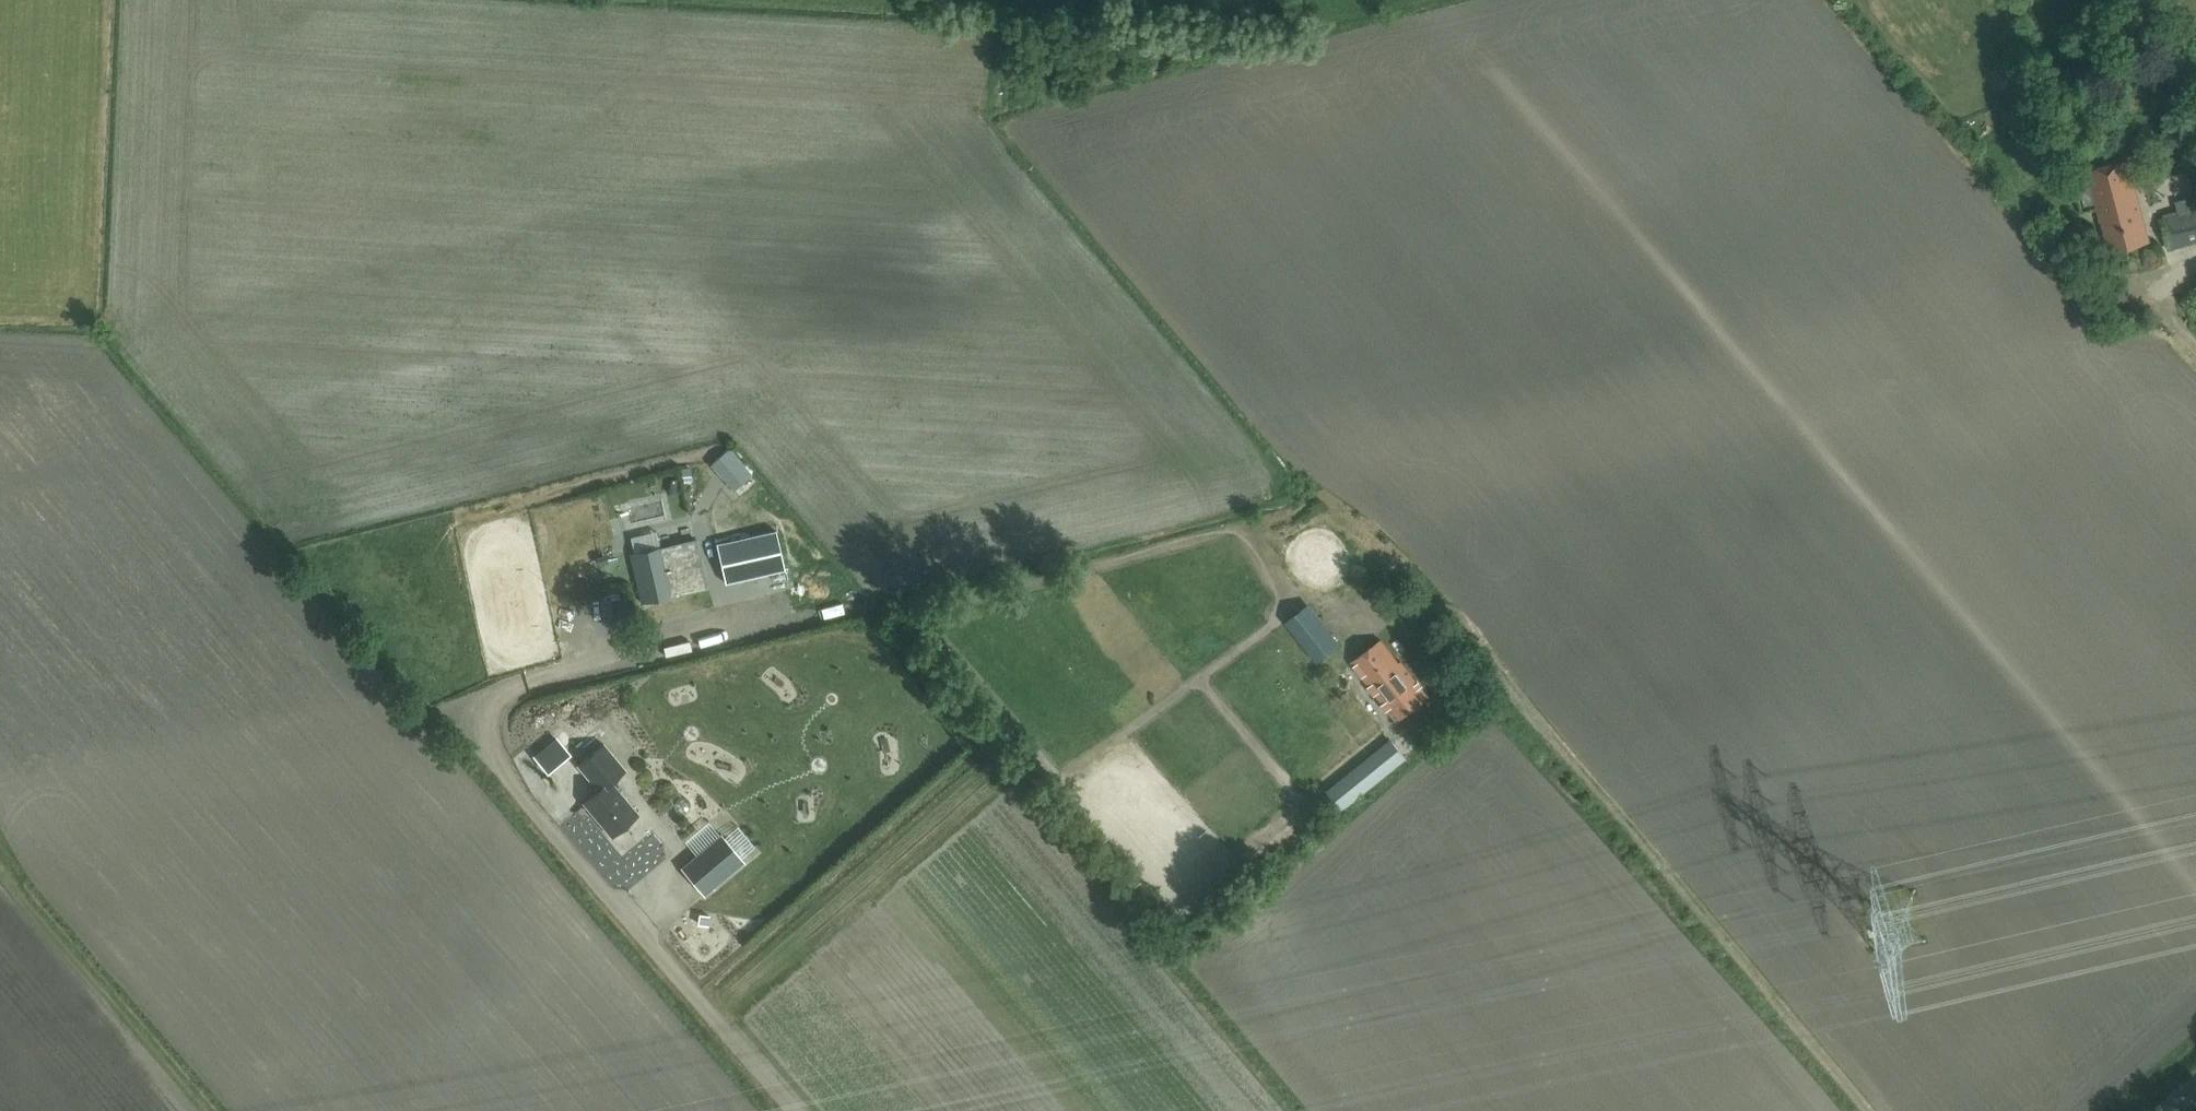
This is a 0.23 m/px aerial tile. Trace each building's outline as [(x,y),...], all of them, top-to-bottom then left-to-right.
[(2090,170),(2093,182),(2103,221),(2104,221),(2112,250),(2149,241),(2127,160),(2090,170)] [(2195,243),(2195,209),(2160,218),(2169,250),(2195,243)] [(753,473),(731,447),(712,462),(735,488),(753,473)] [(612,519),(597,520),(600,557),(615,556),(612,519)] [(776,530),(716,544),(725,584),(786,571),(776,530)] [(635,553),(632,554),(642,601),(674,593),(674,592),(706,585),(696,539),(664,547),(661,547),(635,553)] [(1398,720),(1429,696),(1401,660),(1399,661),(1381,638),(1352,661),(1398,720)] [(1327,790),(1334,798),(1344,810),(1355,800),(1408,758),(1391,738),(1327,790)] [(604,743),(578,764),(599,788),(584,801),(611,835),(638,813),(611,780),(625,768),(604,743)] [(697,855),(681,868),(704,894),(744,860),(721,834),(720,835),(697,855)]
